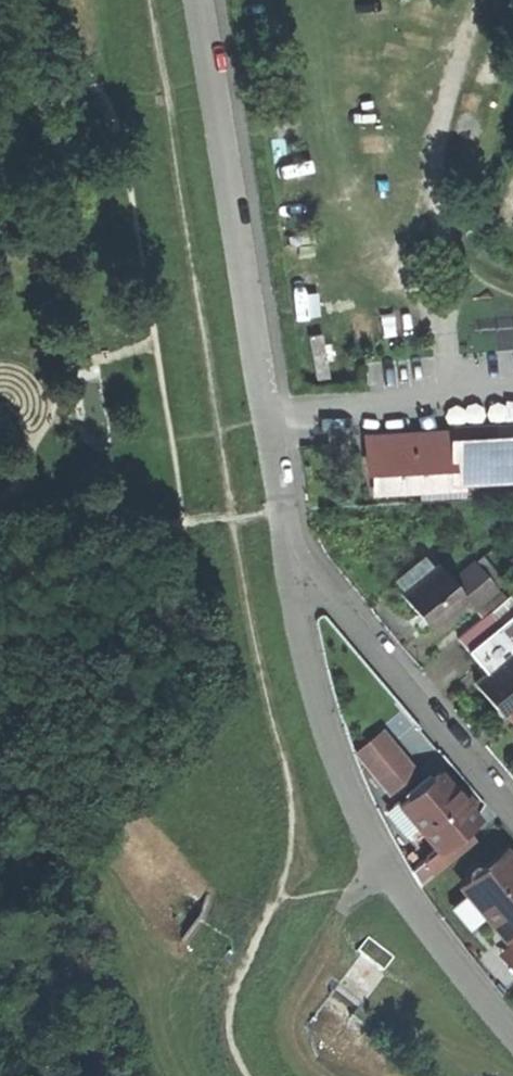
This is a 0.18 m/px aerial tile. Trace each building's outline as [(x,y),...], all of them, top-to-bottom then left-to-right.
[(452,442),(454,482),(512,479),(512,439),(489,440),(480,431),(471,441),(452,442)] [(452,437),(373,441),(374,455),(367,456),(368,473),(375,472),(376,492),(455,487),(454,482),(452,442),(452,437)] [(449,581),(463,598),(472,609),(496,589),(473,561),(449,581)] [(428,627),(463,598),(449,581),(436,565),(401,593),(428,627)] [(473,683),(502,717),(512,707),(512,612),(496,626),(467,651),(485,672),(473,683)] [(457,639),(467,651),(496,626),(486,614),(457,639)] [(438,774),(401,806),(438,850),(462,830),(476,818),(438,774)] [(472,843),(462,830),(438,850),(449,863),(472,843)] [(449,863),(438,850),(425,861),(435,874),(449,863)] [(472,883),(464,889),(506,938),(512,932),(512,863),(505,854),(487,869),(479,868),(471,875),(472,883)]
